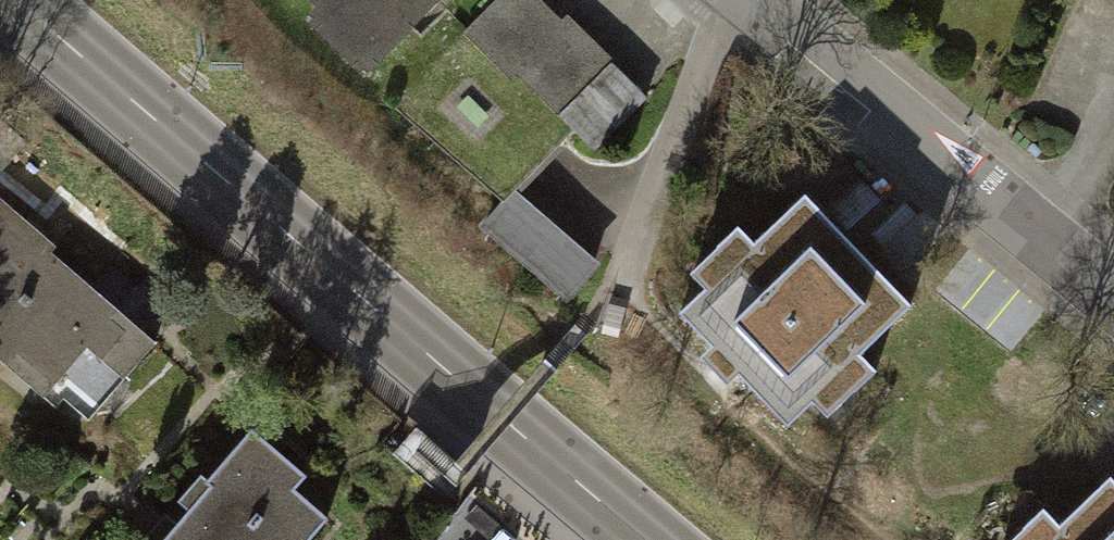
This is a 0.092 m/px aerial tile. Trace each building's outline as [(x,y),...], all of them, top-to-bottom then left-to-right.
[(311,2),(298,16),(359,76),(434,0),(309,0),(311,2)] [(537,0),(494,0),(462,33),(587,151),(639,97),(537,0)] [(525,182),(490,220),(572,295),(607,257),(525,182)] [(911,311),(808,196),(753,245),(742,233),(695,275),(709,291),(684,313),(717,350),(702,363),(727,391),(742,378),(790,430),(815,407),(827,421),(880,374),(862,354),(911,311)] [(0,203),(0,371),(71,437),(156,347),(0,203)] [(256,434),(162,539),(308,539),(338,506),(256,434)] [(1113,476),(1058,526),(1047,513),(1017,539),(1113,539),(1113,477),(1113,476)]
